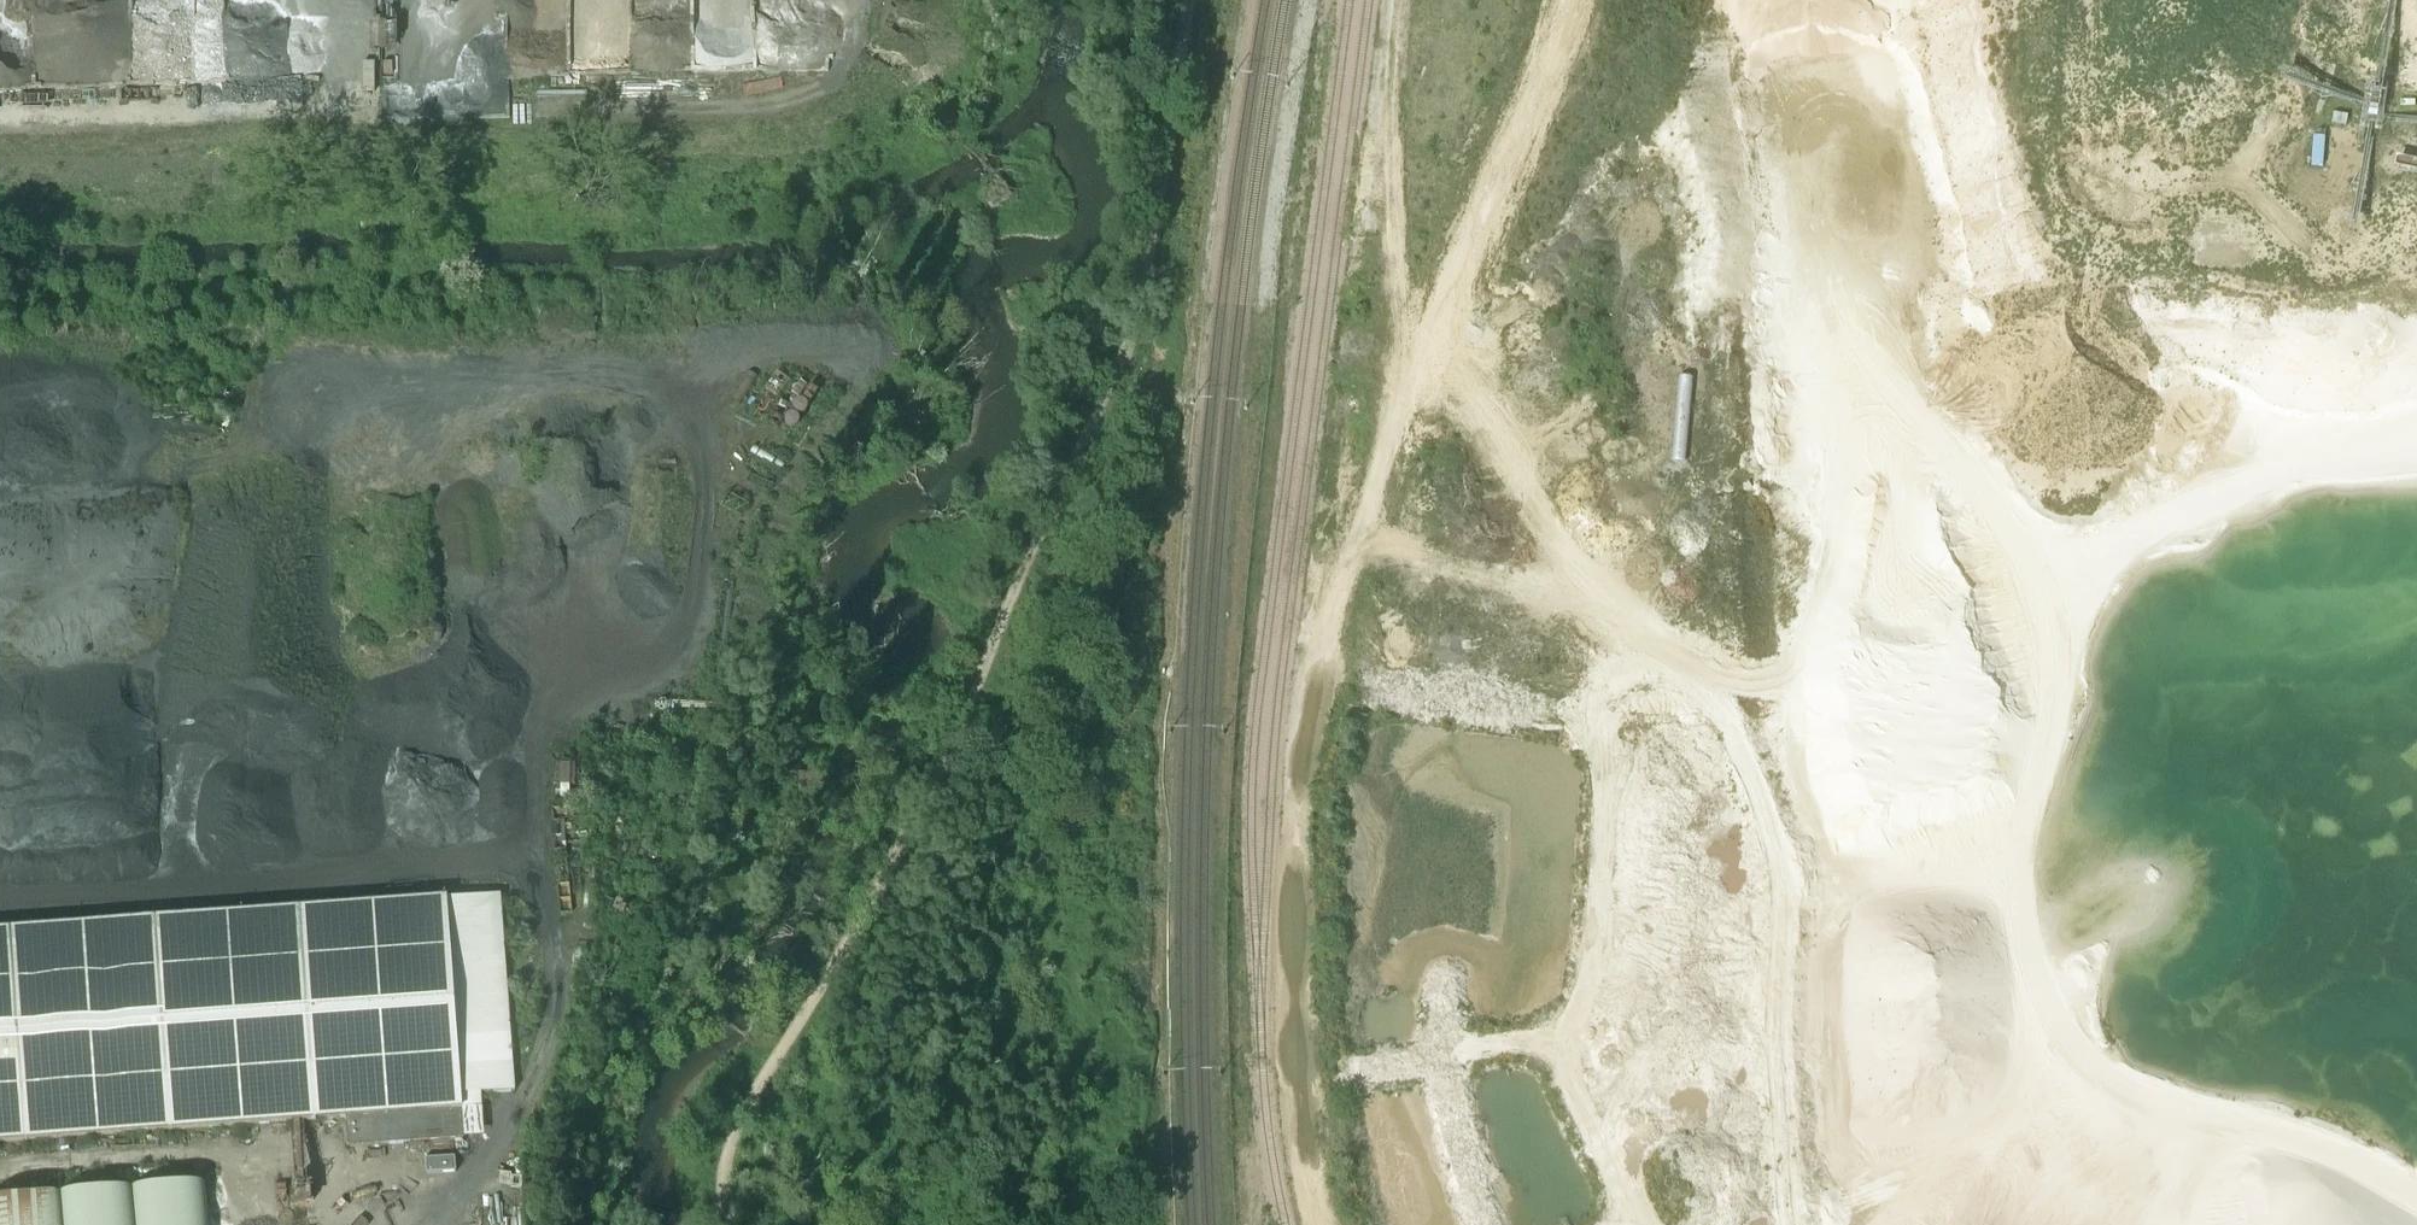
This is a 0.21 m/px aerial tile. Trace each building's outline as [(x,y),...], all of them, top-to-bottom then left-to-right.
[(733,0),(697,0),(696,61),(732,62),(733,0)] [(292,1123),(346,1119),(348,1147),(464,1139),(464,1138),(483,1137),(480,1093),(515,1092),(502,896),(447,899),(446,897),(0,929),(0,1144),(292,1123)] [(205,1180),(0,1190),(0,1224),(207,1224),(205,1180)]
